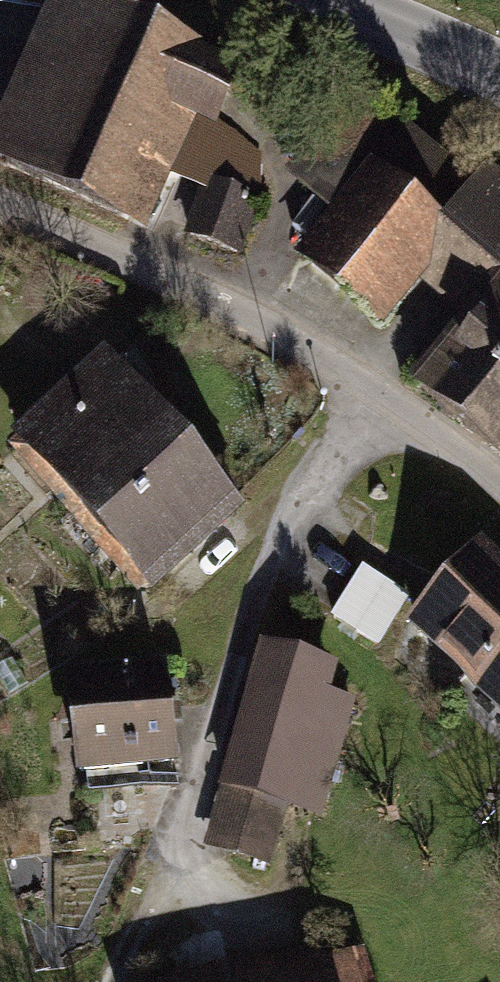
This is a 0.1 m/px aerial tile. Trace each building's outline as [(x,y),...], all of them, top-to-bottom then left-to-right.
[(197,61),(75,7),(5,165),(126,219),(153,161),(176,107),(197,61)] [(231,76),(197,61),(176,107),(210,124),(231,76)] [(295,183),(343,222),(408,142),(360,103),(295,183)] [(210,124),(176,107),(153,161),(207,185),(191,235),(236,250),(252,202),(257,155),(210,124)] [(311,259),(376,314),(415,270),(445,234),(490,270),(499,258),(499,190),(486,182),(474,196),(408,142),(343,222),(311,259)] [(474,321),(499,289),(499,258),(490,270),(445,234),(415,270),(474,321)] [(474,321),(423,383),(499,446),(499,289),(474,321)] [(107,366),(20,445),(141,583),(228,504),(107,366)] [(416,623),(499,698),(499,575),(478,555),(416,623)] [(376,643),(406,595),(363,569),(334,617),(376,643)] [(327,673),(264,656),(228,787),(283,802),(319,812),(350,700),(322,693),(327,673)] [(162,676),(71,688),(81,770),(172,759),(162,676)] [(283,802),(228,787),(210,845),(267,861),(283,802)] [(274,981),(275,981),(325,981),(321,967),(274,981)]
